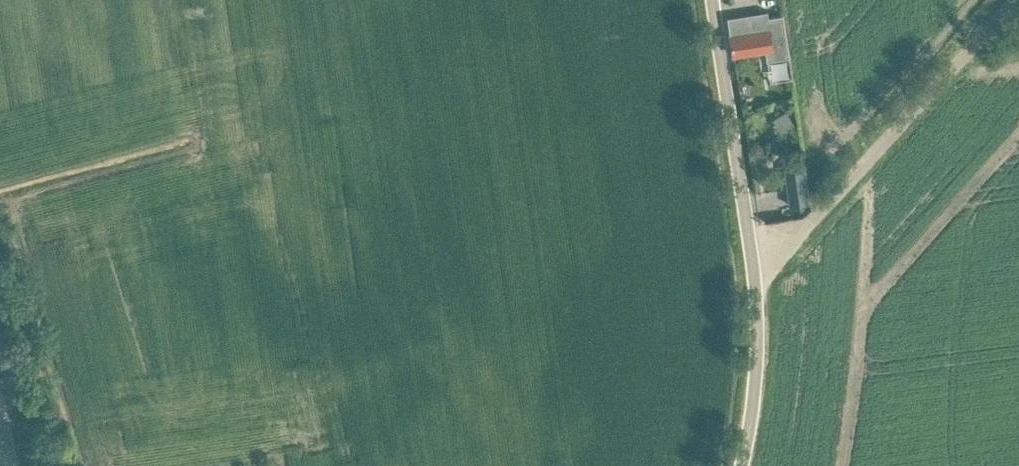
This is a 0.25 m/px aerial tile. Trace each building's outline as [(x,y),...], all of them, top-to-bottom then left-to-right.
[(732,16),(728,16),(734,54),(754,51),(767,49),(769,59),(790,56),(789,44),(783,14),(783,13),(770,15),(769,10),(751,13),(748,13),(732,16)] [(810,200),(805,163),(784,165),(789,203),(810,200)]
